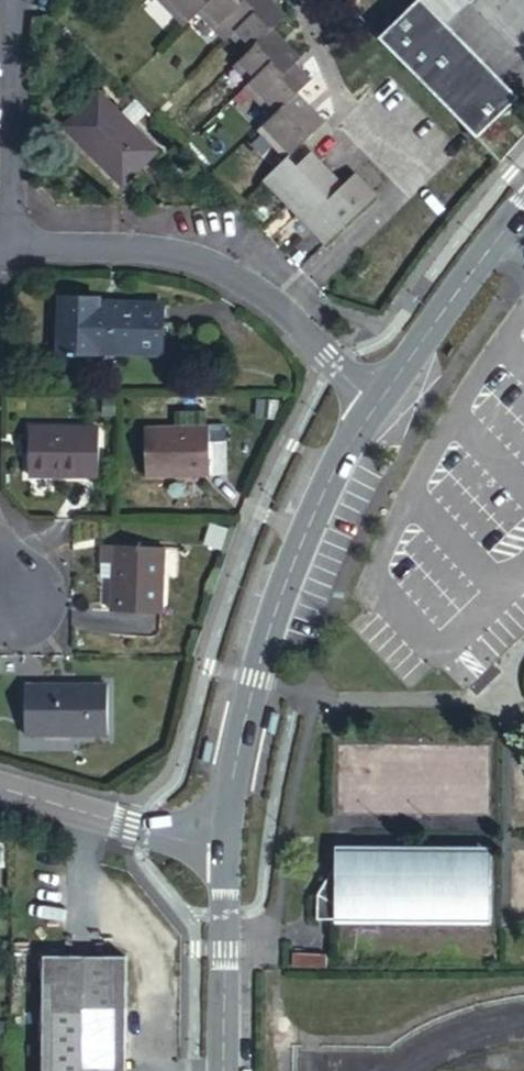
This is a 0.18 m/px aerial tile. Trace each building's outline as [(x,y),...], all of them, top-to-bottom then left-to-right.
[(193,22),(215,0),(159,0),(151,8),(179,36),(193,22)] [(262,10),(252,0),(248,0),(245,3),(242,0),(215,0),(193,22),(221,50),(225,45),(262,10)] [(426,0),(406,0),(376,32),(477,130),(517,88),(447,21),(426,0)] [(469,0),(426,0),(447,21),(469,0)] [(242,62),(265,40),(278,26),(262,10),(225,45),(242,62)] [(255,105),(287,73),(292,68),(265,40),(242,62),(232,73),(247,88),(244,93),(255,105)] [(272,122),(295,100),(304,91),(287,73),(255,105),(272,122)] [(146,146),(88,87),(87,86),(87,87),(57,117),(115,176),(146,146)] [(324,129),(295,100),(272,122),(260,135),(288,165),(324,129)] [(329,254),(380,204),(360,184),(346,196),(314,164),(296,181),(285,169),(269,185),(302,217),(298,222),(329,254)] [(86,297),(50,295),(46,349),(82,352),(83,347),(155,353),(157,308),(87,303),(86,297)] [(209,434),(209,425),(144,424),(144,471),(187,471),(188,465),(210,465),(210,471),(228,470),(228,434),(209,434)] [(93,473),(93,427),(24,427),(24,472),(93,473)] [(161,609),(160,540),(101,541),(100,560),(116,559),(117,589),(111,589),(112,610),(161,609)] [(33,684),(14,683),(14,733),(98,733),(98,684),(64,683),(63,689),(33,687),(33,684)] [(323,869),(324,925),(479,924),(477,854),(323,854),(323,869)] [(304,925),(324,925),(323,869),(305,900),(304,925)] [(37,954),(35,1070),(117,1070),(119,955),(37,954)]
